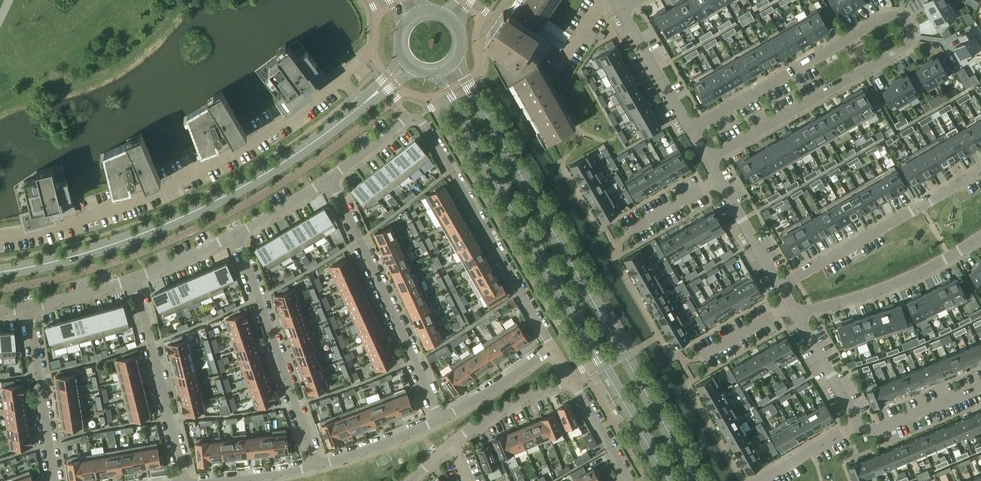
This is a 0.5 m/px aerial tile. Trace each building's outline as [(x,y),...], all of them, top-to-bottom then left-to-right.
[(546,18),(559,0),(513,0),(505,13),(503,11),(485,37),(487,38),(484,42),(488,45),(487,46),(541,141),(542,140),(545,144),(576,126),(536,57),(536,56),(526,49),(536,34),(535,34),(546,18)] [(676,6),(689,28),(698,22),(686,0),(680,0),(679,1),(680,3),(676,6)] [(698,22),(699,22),(698,20),(706,15),(707,17),(708,17),(698,0),(686,0),(698,22)] [(708,17),(717,12),(711,0),(698,0),(708,17)] [(717,12),(727,6),(726,4),(723,0),(711,0),(717,12)] [(850,0),(830,0),(836,12),(841,9),(843,12),(848,9),(849,12),(855,8),(850,0)] [(855,8),(861,5),(860,3),(864,0),(850,0),(855,8)] [(947,2),(946,0),(927,0),(924,2),(926,6),(924,7),(928,13),(947,2)] [(952,13),(953,12),(947,2),(928,13),(931,20),(933,18),(935,23),(939,21),(942,26),(955,18),(952,13)] [(676,6),(667,11),(679,31),(687,26),(688,28),(689,28),(676,6)] [(816,9),(807,15),(818,35),(828,30),(816,9)] [(661,11),(653,16),(659,26),(662,25),(668,37),(679,31),(667,11),(663,13),(661,11)] [(807,15),(797,21),(809,41),(818,35),(807,15)] [(797,21),(788,26),(799,46),(809,41),(797,21)] [(778,29),(777,29),(790,51),(799,46),(788,26),(779,31),(778,29)] [(736,32),(734,27),(728,30),(730,35),(736,32)] [(777,29),(768,35),(781,57),(790,51),(777,29)] [(962,42),(955,47),(958,51),(955,53),(961,62),(971,57),(968,53),(980,46),(980,41),(977,34),(975,35),(972,30),(959,37),(962,42)] [(605,35),(605,34),(601,31),(596,38),(600,41),(601,41),(605,35)] [(759,40),(758,40),(771,62),(781,57),(768,35),(767,35),(768,37),(760,42),(759,40)] [(283,110),(286,107),(287,108),(327,78),(301,44),(301,45),(298,40),(290,45),(276,55),(277,55),(255,71),(283,110)] [(758,40),(749,45),(762,68),(771,62),(758,40)] [(749,45),(740,51),(752,73),(762,68),(749,45)] [(599,67),(620,55),(615,46),(594,58),(599,67)] [(740,51),(730,56),(743,78),(752,73),(740,51)] [(606,75),(625,64),(620,55),(599,67),(600,68),(602,67),(606,75)] [(730,56),(721,61),(734,84),(743,78),(730,56)] [(925,61),(937,82),(947,76),(946,74),(952,71),(944,58),(939,61),(937,58),(933,60),(931,58),(925,61)] [(712,67),(724,89),(734,84),(721,61),(720,62),(721,64),(713,69),(712,67)] [(926,86),(927,87),(937,82),(925,61),(919,65),(921,67),(917,70),(918,73),(914,76),(921,89),(926,86)] [(612,84),(630,73),(625,64),(606,75),(612,84)] [(712,67),(702,72),(715,94),(724,89),(712,67)] [(702,72),(692,78),(700,92),(698,93),(704,104),(712,99),(711,97),(715,94),(702,72)] [(615,94),(635,82),(630,73),(612,84),(616,92),(614,93),(615,94)] [(908,100),(918,95),(916,91),(921,89),(914,76),(909,78),(907,75),(903,78),(901,75),(895,79),(908,100)] [(908,100),(895,79),(889,82),(891,84),(886,87),(888,90),(883,93),(891,106),(896,103),(899,108),(910,102),(908,100)] [(620,103),(640,91),(635,82),(615,94),(620,103)] [(858,95),(854,97),(867,119),(876,114),(862,89),(856,93),(858,95)] [(188,115),(200,147),(202,152),(217,146),(215,141),(229,136),(233,143),(247,135),(221,91),(207,100),(209,102),(188,115)] [(625,112),(645,100),(640,91),(620,103),(625,112)] [(844,103),(857,125),(867,119),(854,97),(850,100),(848,97),(842,101),(844,103)] [(630,120),(650,109),(645,100),(625,112),(630,120)] [(848,130),(857,125),(844,103),(835,108),(848,130)] [(838,135),(848,130),(835,108),(826,113),(838,135)] [(637,128),(656,117),(650,109),(630,120),(630,121),(632,120),(637,128)] [(829,141),(838,135),(826,113),(816,119),(829,141)] [(661,127),(656,117),(637,128),(639,127),(644,136),(661,127)] [(975,117),(974,118),(975,120),(966,125),(978,145),(980,143),(980,128),(975,117)] [(905,118),(894,123),(897,128),(907,122),(905,118)] [(820,146),(829,141),(816,119),(807,124),(820,146)] [(810,152),(820,146),(807,124),(797,130),(808,148),(807,148),(810,152)] [(968,150),(978,145),(966,125),(967,127),(958,132),(968,150)] [(797,130),(788,135),(798,153),(799,153),(801,157),(810,152),(807,148),(808,148),(797,130)] [(875,134),(878,139),(883,137),(883,136),(880,131),(875,134)] [(959,155),(968,150),(958,132),(949,138),(959,155)] [(146,186),(161,180),(141,134),(126,140),(127,143),(105,153),(114,191),(130,187),(129,182),(143,179),(146,186)] [(799,153),(798,153),(788,135),(779,140),(791,163),(801,157),(799,153)] [(950,161),(959,155),(949,138),(940,143),(938,139),(937,139),(950,161)] [(404,147),(420,167),(430,159),(419,145),(416,140),(415,139),(404,147)] [(940,166),(950,161),(937,139),(928,144),(940,166)] [(779,140),(769,146),(782,168),(791,163),(779,140)] [(931,172),(940,166),(928,144),(918,150),(931,172)] [(760,151),(771,171),(771,172),(772,174),(782,168),(769,146),(760,151)] [(404,147),(394,155),(409,175),(420,167),(404,147)] [(677,147),(668,153),(680,173),(689,168),(677,147)] [(921,177),(931,172),(918,150),(909,155),(921,177)] [(760,151),(750,157),(762,177),(771,172),(771,171),(760,151)] [(680,173),(668,153),(669,155),(660,160),(671,178),(680,173)] [(394,155),(384,163),(399,183),(409,175),(394,155)] [(574,173),(593,162),(591,163),(587,155),(570,165),(574,173)] [(918,179),(921,177),(909,155),(908,156),(909,158),(900,163),(913,185),(919,182),(918,179)] [(745,171),(752,182),(762,177),(750,157),(738,164),(743,172),(745,171)] [(671,178),(660,160),(661,162),(653,167),(651,163),(662,184),(671,178)] [(579,181),(598,171),(593,162),(574,173),(579,181)] [(384,163),(374,171),(389,191),(399,183),(384,163)] [(662,184),(651,163),(642,168),(654,189),(662,184)] [(906,186),(893,165),(884,171),(896,192),(906,186)] [(26,224),(74,211),(66,180),(57,183),(52,167),(36,171),(38,177),(24,181),(30,206),(22,208),(26,224)] [(654,189),(642,168),(633,173),(645,194),(654,189)] [(815,169),(809,172),(812,177),(818,174),(815,169)] [(374,171),(363,179),(379,199),(389,191),(374,171)] [(584,189),(603,178),(602,178),(600,179),(596,172),(598,171),(579,181),(584,189)] [(896,192),(884,171),(874,176),(886,197),(896,192)] [(806,181),(812,177),(809,172),(804,176),(806,181)] [(645,194),(633,173),(632,173),(634,175),(625,180),(635,199),(645,194)] [(886,197),(874,176),(865,182),(877,203),(886,197)] [(588,197),(607,186),(603,178),(584,189),(588,197)] [(368,207),(379,199),(363,179),(353,188),(368,207)] [(877,203),(865,182),(856,187),(868,208),(877,203)] [(444,185),(425,197),(431,207),(450,196),(444,185)] [(593,205),(610,196),(605,188),(607,187),(607,186),(588,197),(593,205)] [(868,208),(856,187),(846,193),(858,214),(868,208)] [(858,214),(846,193),(837,198),(849,219),(858,214)] [(450,196),(431,207),(436,216),(455,204),(450,196)] [(597,213),(616,202),(614,203),(610,196),(593,205),(597,213)] [(849,219),(837,198),(827,203),(840,224),(849,219)] [(621,211),(616,202),(597,213),(602,222),(621,211)] [(840,224),(827,203),(818,209),(830,230),(840,224)] [(455,204),(436,216),(441,224),(460,213),(455,204)] [(312,214),(325,236),(325,235),(323,232),(335,225),(324,207),(312,214)] [(830,230),(818,209),(820,213),(811,218),(821,235),(830,230)] [(714,211),(705,216),(716,237),(726,231),(714,211)] [(460,213),(441,224),(446,233),(465,222),(460,213)] [(312,214),(301,221),(314,242),(325,236),(312,214)] [(701,218),(696,221),(706,240),(709,244),(718,239),(716,237),(705,216),(701,218)] [(821,235),(811,218),(810,219),(802,223),(800,219),(799,219),(811,241),(821,235)] [(811,241),(799,219),(790,225),(802,246),(811,241)] [(301,221),(290,227),(303,249),(314,242),(301,221)] [(696,221),(687,226),(698,245),(706,240),(696,221)] [(465,222),(446,233),(451,242),(470,231),(465,222)] [(395,224),(374,233),(379,243),(399,234),(395,224)] [(790,225),(780,230),(787,242),(782,245),(787,255),(802,246),(790,225)] [(687,226),(678,231),(690,252),(689,249),(698,245),(687,226)] [(290,227),(279,234),(292,255),(303,249),(290,227)] [(470,231),(451,242),(456,251),(476,240),(470,231)] [(678,231),(669,236),(681,257),(690,252),(678,231)] [(279,234),(268,240),(280,262),(292,255),(279,234)] [(399,234),(379,243),(383,253),(403,243),(399,234)] [(660,241),(660,242),(672,262),(681,257),(669,236),(660,241)] [(269,269),(280,262),(268,240),(256,247),(269,269)] [(476,240),(456,251),(461,260),(481,249),(476,240)] [(403,243),(383,253),(387,262),(408,253),(403,243)] [(481,249),(461,260),(466,269),(486,257),(481,249)] [(641,249),(624,259),(628,267),(645,258),(641,249)] [(408,253),(387,262),(392,271),(412,262),(408,253)] [(486,257),(466,269),(471,277),(491,266),(486,257)] [(334,276),(353,268),(348,258),(330,267),(334,276)] [(645,258),(628,267),(633,275),(650,266),(645,258)] [(976,265),(977,267),(973,270),(976,273),(971,276),(980,289),(980,288),(980,261),(976,265)] [(226,262),(214,268),(224,291),(224,290),(222,287),(234,282),(231,274),(227,264),(226,262)] [(412,262),(392,271),(396,281),(416,271),(412,262)] [(491,266),(471,277),(476,286),(496,275),(491,266)] [(650,266),(633,275),(638,283),(655,274),(650,266)] [(214,268),(202,273),(212,296),(224,291),(214,268)] [(334,276),(339,286),(357,277),(353,268),(334,276)] [(416,271),(396,281),(400,290),(420,281),(420,280),(417,282),(413,273),(416,272),(416,271)] [(202,273),(190,278),(200,301),(212,296),(202,273)] [(750,273),(741,278),(752,299),(754,298),(762,294),(750,273)] [(655,274),(638,283),(642,291),(659,281),(655,274)] [(496,275),(476,286),(482,295),(502,284),(501,283),(501,284),(496,275)] [(339,286),(343,295),(361,287),(357,277),(339,286)] [(190,278),(178,283),(188,306),(200,301),(190,278)] [(741,278),(732,284),(744,304),(752,299),(741,278)] [(956,278),(946,283),(957,305),(967,300),(956,278)] [(420,281),(400,290),(404,299),(425,290),(420,281)] [(659,281),(642,291),(647,299),(666,288),(663,289),(659,281)] [(178,283),(166,288),(176,311),(188,306),(178,283)] [(957,305),(946,283),(937,288),(947,310),(957,305)] [(502,284),(482,295),(487,305),(507,294),(502,284)] [(732,284),(723,289),(735,309),(744,304),(732,284)] [(343,295),(347,304),(366,296),(361,287),(343,295)] [(176,311),(166,288),(154,293),(164,316),(176,311)] [(666,288),(647,299),(651,307),(670,296),(666,288)] [(947,310),(937,288),(927,293),(937,315),(938,314),(937,312),(946,308),(947,310)] [(275,296),(278,306),(298,300),(294,289),(275,296)] [(723,289),(714,294),(726,314),(735,309),(723,289)] [(425,290),(404,299),(409,308),(429,299),(425,290)] [(937,315),(927,293),(917,298),(928,319),(937,315)] [(714,294),(705,299),(717,319),(726,314),(714,294)] [(347,304),(351,314),(370,305),(366,296),(347,304)] [(670,296),(651,307),(656,315),(675,304),(670,296)] [(928,319),(917,298),(907,302),(918,324),(928,319)] [(429,299),(409,308),(413,318),(433,308),(429,299)] [(701,304),(697,306),(708,325),(717,319),(705,299),(706,301),(701,304)] [(278,306),(282,316),(301,309),(298,300),(278,306)] [(675,304),(656,315),(660,323),(680,312),(679,312),(675,314),(671,307),(675,305),(675,304)] [(123,305),(110,308),(116,332),(129,329),(123,305)] [(351,314),(356,323),(374,315),(370,305),(351,314)] [(900,305),(890,309),(897,332),(905,329),(908,328),(900,305)] [(110,308),(97,311),(104,336),(116,332),(110,308)] [(433,308),(413,318),(417,327),(437,318),(433,308)] [(282,316),(285,326),(304,319),(301,309),(282,316)] [(897,332),(890,309),(879,312),(887,335),(897,332)] [(97,311),(85,315),(91,339),(104,336),(97,311)] [(680,312),(660,323),(663,328),(665,331),(684,320),(680,312)] [(887,335),(879,312),(869,316),(877,339),(887,335)] [(226,319),(229,330),(248,323),(245,313),(226,319)] [(85,315),(72,318),(79,342),(91,339),(85,315)] [(356,323),(360,332),(378,324),(374,315),(356,323)] [(877,339),(869,316),(859,319),(867,342),(866,340),(872,338),(876,337),(876,339),(877,339)] [(482,322),(485,326),(491,321),(488,317),(482,322)] [(72,318),(60,322),(66,346),(79,342),(72,318)] [(437,318),(417,327),(421,336),(442,327),(437,318)] [(285,326),(289,335),(308,329),(304,319),(285,326)] [(867,342),(859,319),(849,323),(856,346),(867,342)] [(684,320),(665,331),(670,339),(687,329),(682,322),(684,321),(684,320)] [(516,321),(504,329),(517,347),(522,344),(523,346),(532,341),(526,331),(524,333),(516,321)] [(66,346),(60,322),(47,325),(53,349),(66,346)] [(229,330),(233,339),(252,332),(248,323),(229,330)] [(856,346),(849,323),(838,326),(846,349),(856,346)] [(360,332),(364,342),(383,333),(378,324),(360,332)] [(442,327),(421,336),(426,346),(428,345),(437,341),(446,337),(442,327)] [(289,335),(292,345),(311,338),(308,329),(289,335)] [(517,347),(504,329),(493,336),(507,357),(513,353),(512,351),(517,347)] [(687,329),(670,339),(675,348),(691,338),(687,329)] [(0,332),(2,357),(16,356),(14,331),(0,332)] [(233,339),(236,349),(255,342),(252,332),(233,339)] [(364,342),(368,351),(387,342),(383,333),(364,342)] [(949,334),(939,338),(942,345),(952,341),(949,334)] [(461,335),(450,342),(453,347),(464,340),(461,335)] [(482,344),(495,362),(500,359),(501,361),(507,357),(493,336),(482,344)] [(798,357),(786,336),(777,342),(789,362),(798,357)] [(292,345),(295,355),(314,348),(311,338),(292,345)] [(170,355),(190,350),(188,340),(168,345),(170,355)] [(236,349),(239,359),(258,352),(255,342),(236,349)] [(368,351),(373,360),(391,352),(387,342),(368,351)] [(789,362),(777,342),(768,347),(780,367),(779,365),(787,360),(788,363),(789,362)] [(474,354),(486,372),(491,368),(490,365),(495,362),(482,344),(485,347),(474,354)] [(967,348),(973,363),(980,360),(980,354),(977,344),(967,348)] [(780,367),(768,347),(759,352),(771,372),(780,367)] [(295,355),(299,364),(318,358),(314,348),(295,355)] [(967,348),(957,352),(963,367),(973,363),(967,348)] [(170,355),(173,365),(193,360),(190,350),(170,355)] [(486,372),(474,354),(472,351),(460,358),(463,362),(472,377),(478,373),(479,376),(486,372)] [(239,359),(243,368),(262,362),(258,352),(239,359)] [(395,361),(391,352),(373,360),(377,370),(395,361)] [(771,372),(759,352),(750,357),(761,376),(769,371),(771,373),(771,372)] [(957,352),(947,357),(953,372),(963,367),(957,352)] [(119,371),(138,366),(136,355),(116,360),(119,371)] [(761,376),(750,357),(741,362),(753,383),(754,382),(751,378),(759,374),(761,376)] [(947,357),(937,361),(943,376),(953,372),(947,357)] [(299,364),(302,374),(321,367),(318,358),(299,364)] [(195,370),(193,360),(173,365),(175,375),(195,370)] [(937,361),(927,365),(933,380),(943,376),(937,361)] [(243,368),(246,378),(265,371),(262,362),(243,368)] [(473,378),(472,377),(463,362),(453,369),(463,383),(468,380),(469,381),(473,378)] [(753,383),(741,362),(732,367),(744,388),(753,383)] [(927,365),(917,369),(923,384),(933,380),(927,365)] [(141,376),(138,366),(119,371),(121,381),(141,376)] [(302,374),(305,384),(325,377),(321,367),(302,374)] [(464,386),(463,383),(453,369),(452,368),(436,379),(442,391),(449,387),(454,393),(464,386)] [(917,369),(907,374),(913,389),(923,384),(917,369)] [(198,380),(195,370),(175,375),(178,385),(198,380)] [(246,378),(249,388),(269,381),(265,371),(246,378)] [(57,388),(77,385),(75,374),(55,377),(57,388)] [(701,393),(720,382),(715,374),(696,385),(701,393)] [(907,374),(897,378),(903,393),(913,389),(907,374)] [(143,386),(141,376),(121,381),(124,391),(143,386)] [(325,377),(305,384),(309,394),(328,387),(325,377)] [(897,378),(887,382),(893,397),(903,393),(897,378)] [(200,390),(198,380),(178,385),(180,395),(200,390)] [(249,388),(253,397),(272,391),(269,381),(249,388)] [(877,386),(878,386),(876,381),(865,386),(873,406),(883,401),(877,386)] [(705,401),(722,391),(718,384),(720,382),(701,393),(705,401)] [(887,382),(878,386),(877,386),(883,401),(893,397),(887,382)] [(4,398),(24,395),(22,384),(2,387),(4,398)] [(79,395),(77,385),(57,388),(59,398),(79,395)] [(146,396),(143,386),(124,391),(126,401),(146,396)] [(393,393),(400,414),(406,412),(407,415),(417,411),(413,401),(410,402),(405,388),(393,393)] [(203,400),(200,390),(180,395),(183,405),(203,400)] [(272,391),(253,397),(256,407),(275,401),(272,391)] [(710,409),(729,398),(727,399),(722,391),(705,401),(710,409)] [(393,393),(380,398),(389,422),(396,419),(395,416),(400,414),(393,393)] [(25,405),(24,395),(4,398),(5,408),(25,405)] [(80,405),(79,395),(59,398),(60,408),(80,405)] [(148,406),(146,396),(126,401),(129,411),(148,406)] [(380,398),(368,403),(376,423),(381,421),(382,424),(389,422),(380,398)] [(714,417),(733,406),(729,398),(710,409),(714,417)] [(205,410),(203,400),(183,405),(186,415),(205,410)] [(563,406),(558,408),(568,431),(579,426),(577,421),(582,419),(573,404),(571,405),(570,403),(569,403),(569,402),(563,404),(563,406)] [(368,403),(356,407),(365,431),(371,428),(370,426),(376,423),(368,403)] [(834,420),(824,403),(816,408),(814,406),(825,425),(834,420)] [(27,415),(25,405),(5,408),(7,418),(27,415)] [(82,416),(80,405),(60,408),(62,419),(82,416)] [(151,416),(148,406),(129,411),(131,421),(151,416)] [(719,425),(736,415),(732,408),(734,406),(733,406),(714,417),(719,425)] [(825,425),(814,406),(805,411),(816,430),(825,425)] [(356,407),(344,412),(352,433),(357,431),(358,434),(365,431),(356,407)] [(816,430),(805,411),(797,416),(796,414),(795,414),(807,435),(816,430)] [(344,412),(331,417),(340,440),(341,440),(340,437),(346,435),(346,436),(351,434),(350,433),(352,433),(344,412)] [(541,417),(550,439),(563,434),(554,412),(548,415),(548,416),(542,419),(542,417),(541,417)] [(969,416),(975,431),(980,429),(980,418),(979,412),(969,416)] [(807,435),(795,414),(786,419),(798,440),(807,435)] [(28,425),(27,415),(7,418),(8,428),(28,425)] [(724,433),(741,423),(736,415),(719,425),(724,433)] [(83,426),(82,416),(62,419),(63,429),(72,428),(83,426)] [(969,416),(959,420),(965,436),(975,431),(969,416)] [(329,445),(340,440),(331,417),(320,421),(323,429),(322,430),(324,435),(325,435),(329,445)] [(538,444),(550,439),(541,417),(542,419),(536,421),(535,420),(529,422),(538,444)] [(798,440),(786,419),(786,420),(788,424),(780,429),(789,445),(798,440)] [(959,420),(949,425),(955,440),(965,436),(959,420)] [(526,449),(538,444),(529,422),(523,425),(524,426),(518,429),(517,427),(526,449)] [(728,441),(745,431),(741,423),(724,433),(728,441)] [(30,435),(28,425),(8,428),(10,438),(30,435)] [(949,425),(939,429),(945,444),(955,440),(949,425)] [(514,454),(526,449),(517,427),(517,429),(511,431),(511,430),(505,432),(514,454)] [(272,431),(275,453),(281,452),(281,455),(291,454),(290,443),(287,443),(286,429),(272,431)] [(789,445),(780,429),(771,434),(780,450),(789,445)] [(939,429),(929,433),(935,448),(945,444),(939,429)] [(272,435),(260,437),(262,457),(269,456),(269,453),(275,453),(272,431),(272,435)] [(733,449),(750,439),(747,440),(743,433),(745,432),(745,431),(728,441),(733,449)] [(514,454),(505,432),(505,433),(505,434),(499,436),(499,435),(492,438),(501,459),(514,454)] [(929,433),(919,437),(925,452),(935,448),(929,433)] [(246,434),(233,435),(236,460),(243,459),(242,456),(249,455),(247,438),(246,434)] [(31,446),(30,435),(10,438),(11,449),(31,446)] [(233,439),(221,441),(223,458),(228,458),(228,461),(236,460),(233,435),(233,439)] [(220,436),(207,438),(210,463),(210,460),(218,459),(218,460),(222,460),(221,458),(223,458),(221,441),(220,436)] [(260,437),(247,438),(249,455),(254,455),(255,458),(262,457),(260,437)] [(919,437),(909,441),(915,456),(925,452),(919,437)] [(198,464),(210,463),(207,438),(195,439),(196,448),(195,448),(195,454),(197,454),(198,464)] [(737,457),(754,447),(750,439),(733,449),(737,457)] [(909,441),(899,445),(905,461),(915,456),(909,441)] [(157,442),(143,445),(147,467),(153,466),(154,468),(164,467),(162,456),(159,456),(157,442)] [(143,445),(131,447),(135,472),(142,471),(141,468),(147,467),(143,445)] [(478,448),(478,450),(483,461),(481,462),(484,469),(485,468),(487,473),(499,468),(490,445),(484,447),(484,446),(478,448)] [(899,445),(889,450),(895,465),(905,461),(899,445)] [(131,447),(118,449),(122,471),(127,470),(128,473),(135,472),(131,447)] [(742,465),(759,455),(754,447),(737,457),(742,465)] [(118,449),(105,451),(110,476),(116,475),(115,472),(122,471),(118,449)] [(889,450),(879,454),(885,469),(895,465),(889,450)] [(105,451),(93,454),(96,476),(101,475),(102,478),(110,476),(105,451)] [(574,459),(577,465),(591,458),(587,452),(574,459)] [(93,454),(80,456),(84,478),(90,477),(90,478),(95,477),(95,476),(96,476),(93,454)] [(879,454),(869,458),(875,473),(885,469),(879,454)] [(759,455),(742,465),(747,473),(762,465),(757,457),(759,455)] [(80,456),(67,458),(68,467),(67,467),(68,473),(69,473),(71,480),(83,480),(84,480),(83,478),(84,478),(80,456)] [(859,462),(867,480),(866,477),(875,473),(869,458),(859,462)] [(848,466),(854,480),(867,480),(859,462),(848,466)] [(574,480),(598,480),(601,480),(597,474),(596,475),(593,469),(587,472),(583,466),(570,473),(574,480)] [(18,480),(33,480),(29,470),(16,475),(18,480)]
